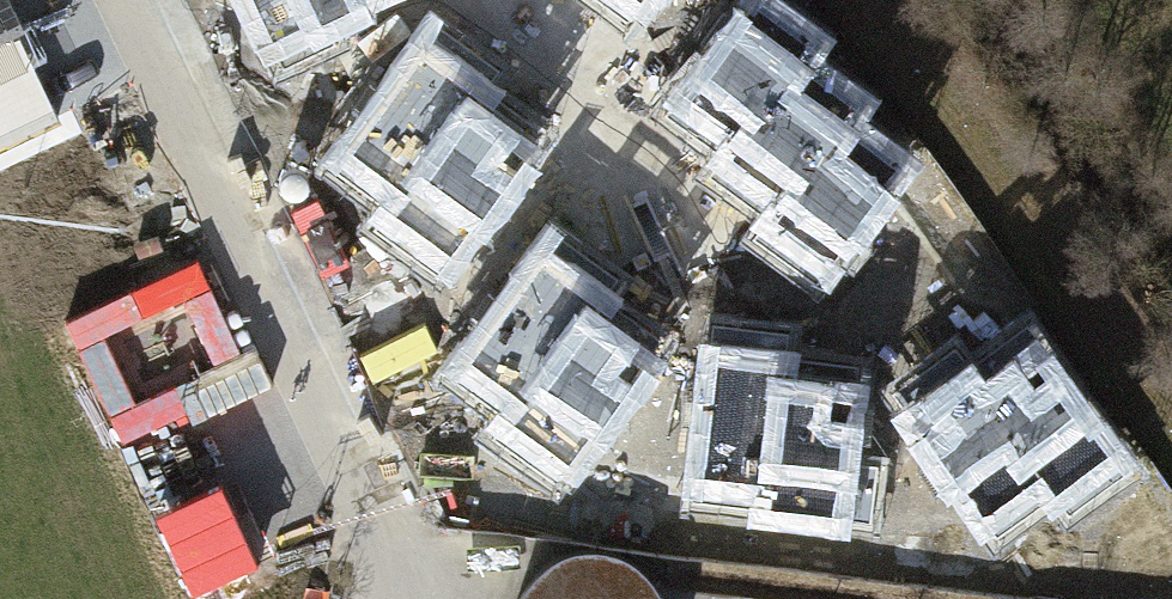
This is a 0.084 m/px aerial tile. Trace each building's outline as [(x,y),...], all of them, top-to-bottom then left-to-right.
[(62,116),(9,0),(0,0),(0,144),(62,116)] [(283,62),(339,36),(329,14),(359,0),(254,0),(283,62)] [(631,17),(642,0),(606,0),(631,17)] [(784,0),(743,0),(667,112),(725,151),(711,172),(770,211),(753,237),(822,284),(909,157),(853,120),(871,94),(815,56),(831,32),(784,0)] [(505,60),(436,12),(332,161),(387,199),(370,222),(439,270),(543,120),(489,83),(505,60)] [(624,269),(555,221),(451,370),(506,408),(489,432),(557,479),(662,330),(607,292),(624,269)] [(794,325),(716,315),(693,497),(873,520),(882,454),(849,450),(861,358),(791,349),(794,325)] [(961,336),(888,388),(995,536),(1056,493),(1071,515),(1137,468),(1028,318),(975,356),(961,336)] [(601,546),(569,549),(537,573),(522,598),(666,598),(663,589),(640,557),(601,546)]
